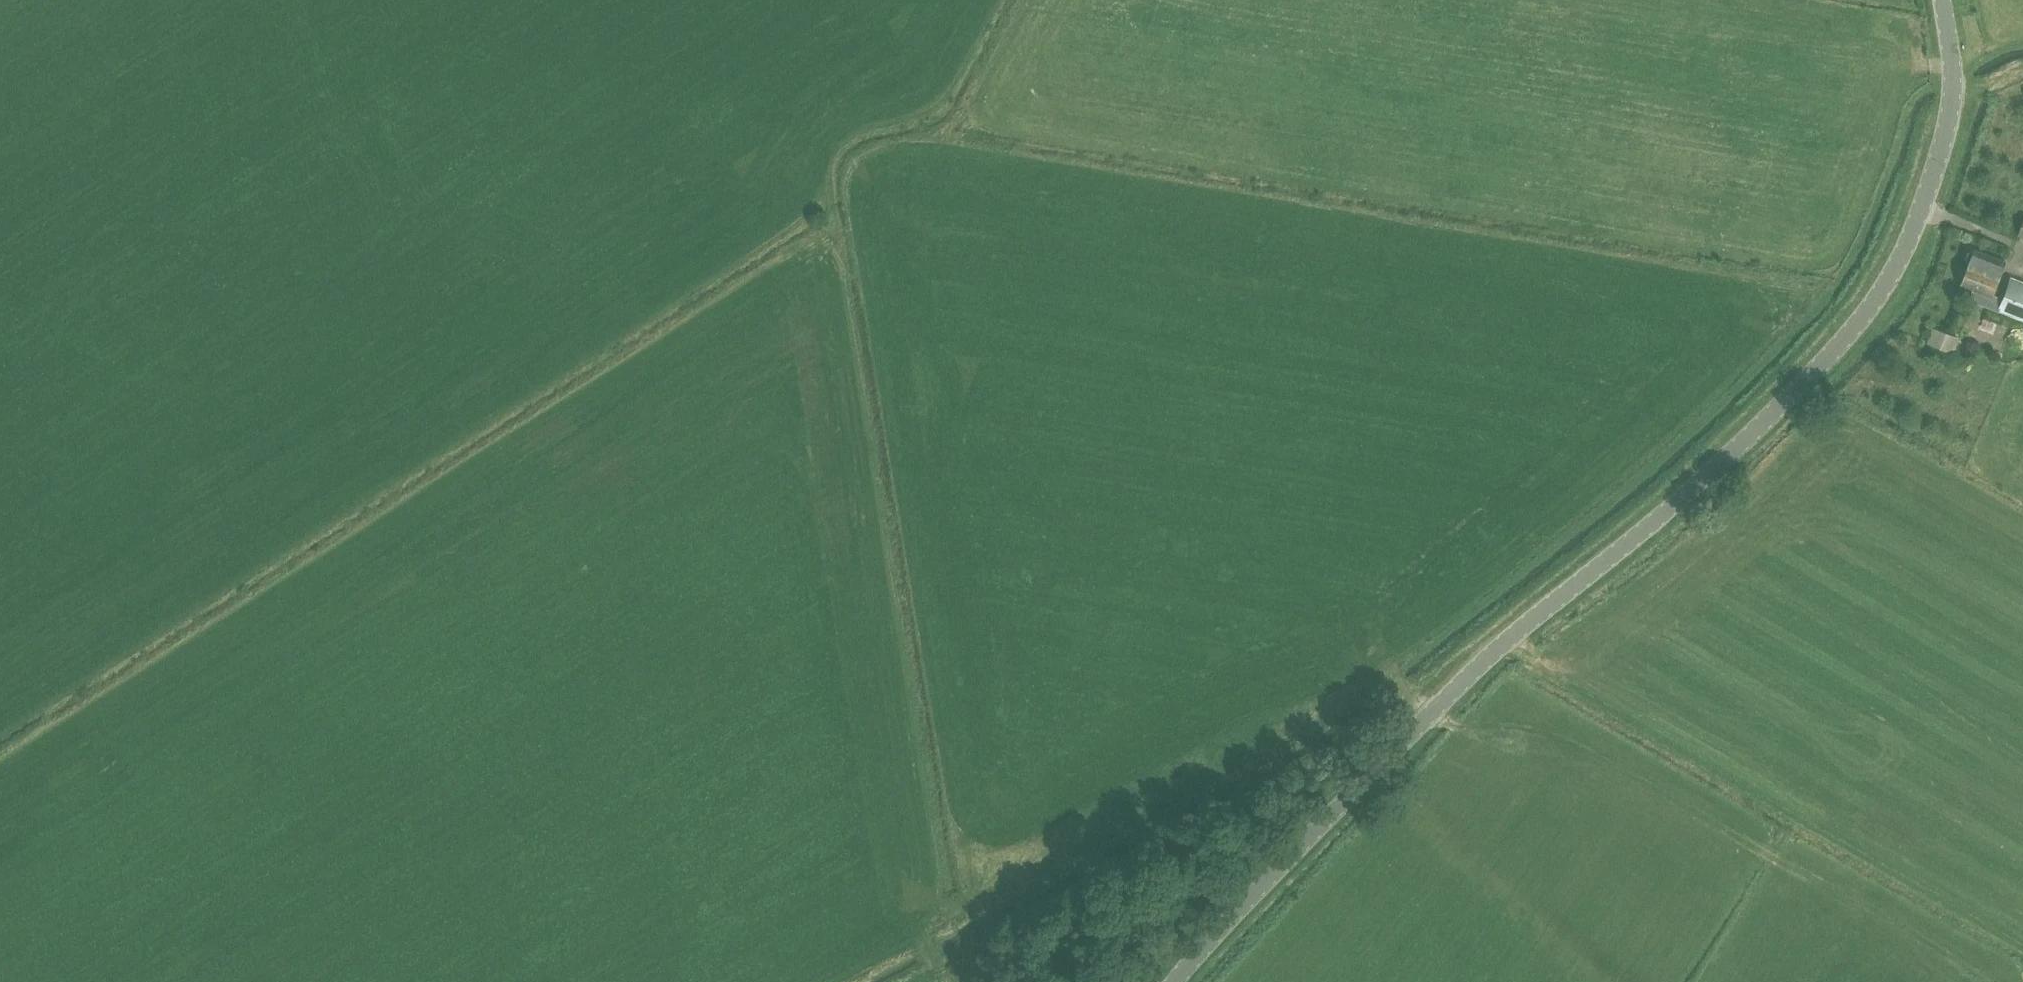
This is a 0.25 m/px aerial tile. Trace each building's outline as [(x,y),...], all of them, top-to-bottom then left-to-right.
[(1998,309),(2003,296),(1994,293),(2006,260),(1976,248),(1975,249),(1974,249),(1968,251),(1966,257),(1970,263),(1962,284),(1973,288),(1970,294),(1975,296),(1973,300),(1998,310),(1998,309)] [(2010,275),(2003,296),(1998,309),(2022,318),(2022,280),(2010,275)] [(1960,337),(1933,327),(1927,343),(1954,353),(1960,337)]
